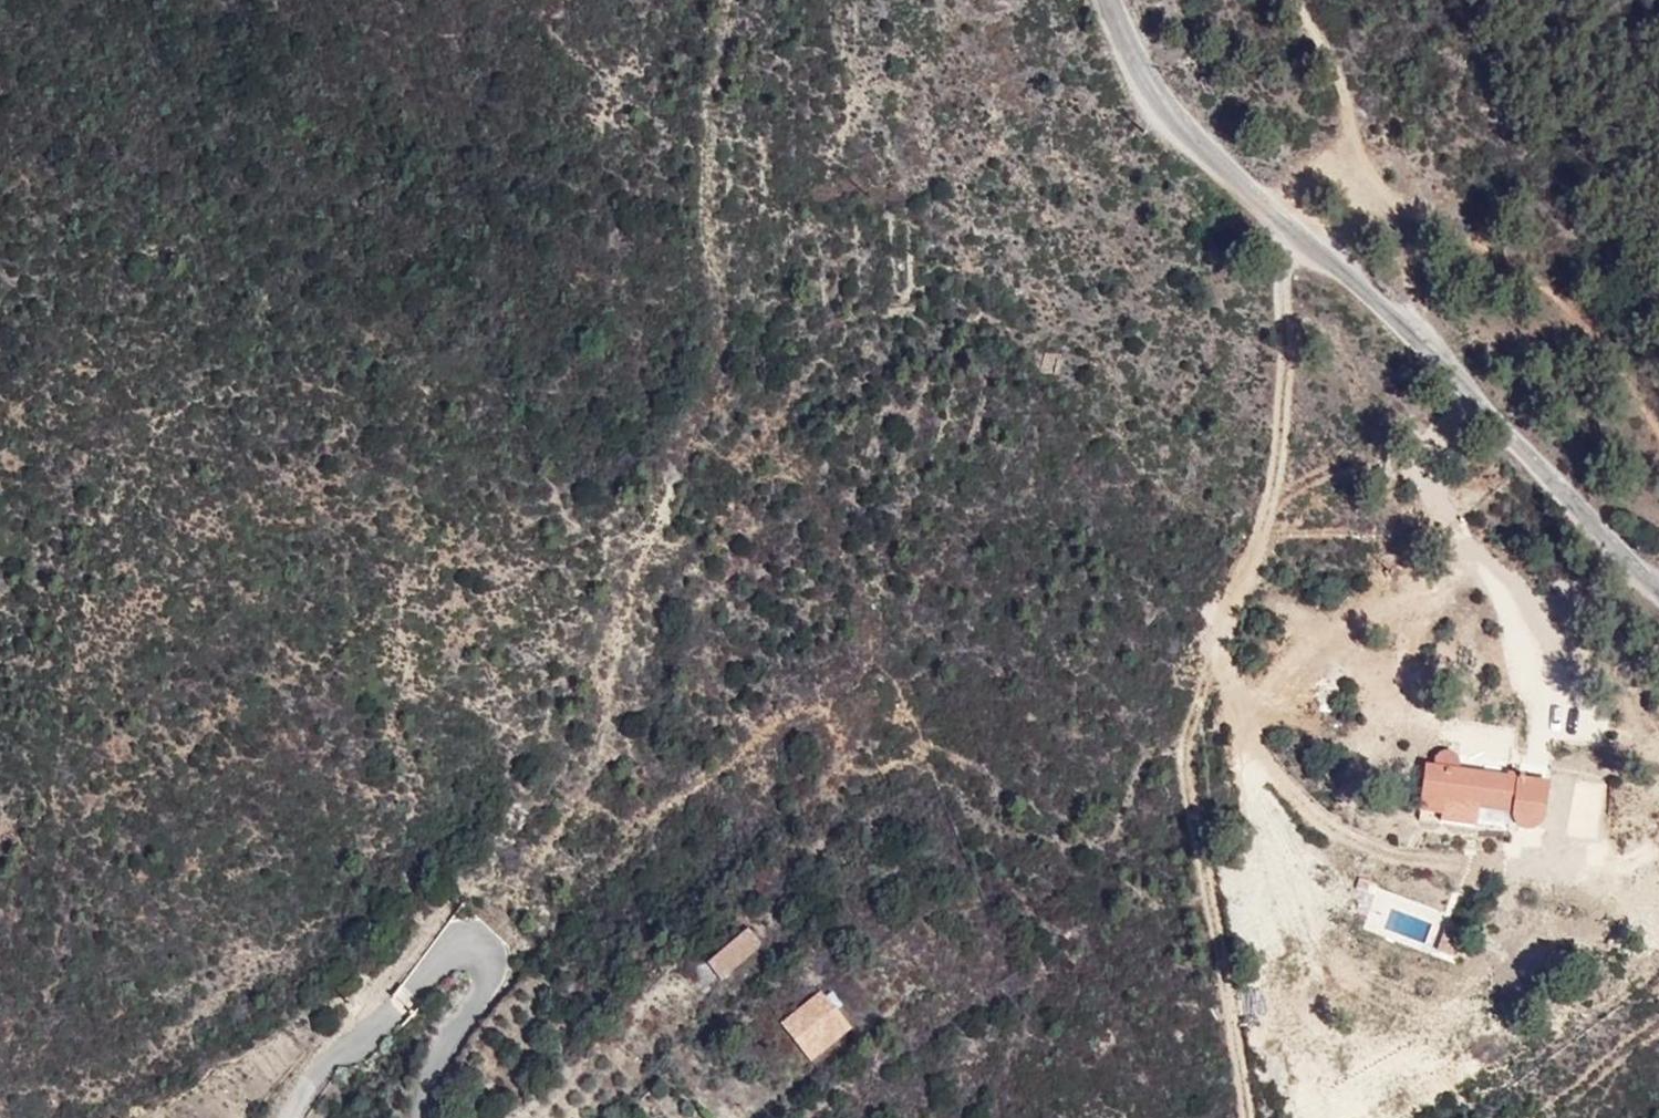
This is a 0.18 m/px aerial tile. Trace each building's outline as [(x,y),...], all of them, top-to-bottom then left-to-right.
[(1514,812),(1538,814),(1541,777),(1517,776),(1514,812)] [(1453,956),(1464,935),(1446,925),(1434,946),(1453,956)] [(747,926),(706,963),(721,980),(762,943),(747,926)] [(779,1023),(810,1062),(853,1028),(822,988),(779,1023)]
